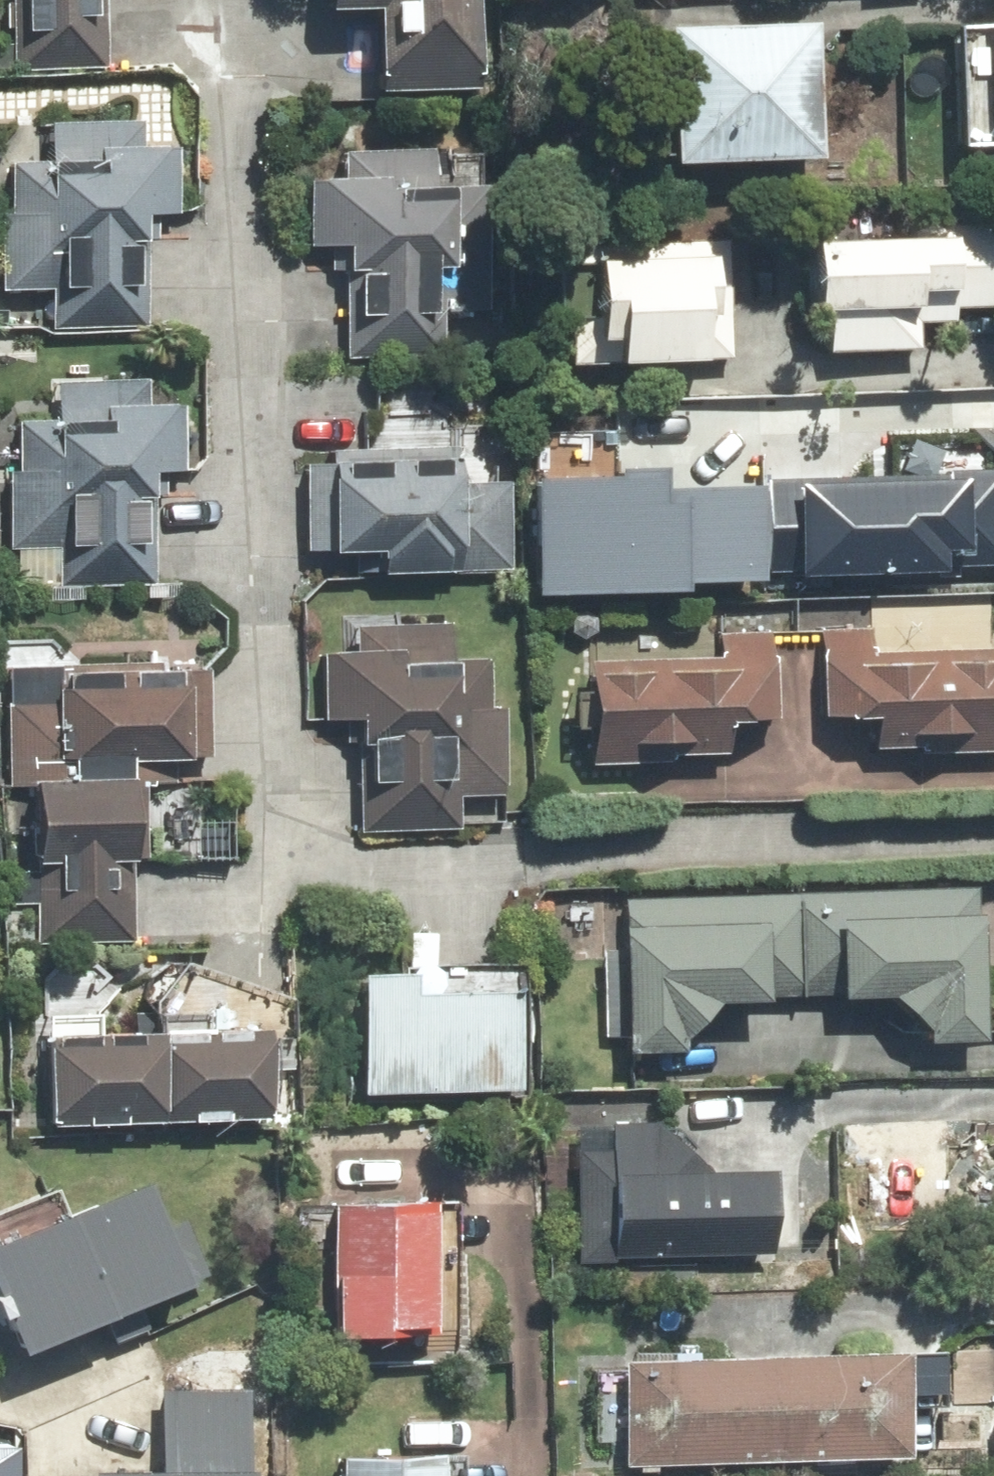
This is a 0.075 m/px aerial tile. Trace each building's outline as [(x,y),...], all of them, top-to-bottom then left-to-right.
[(14,70),(95,67),(92,0),(10,0),(14,70)] [(326,12),(382,10),(385,79),(470,76),(467,0),(326,0),(326,12)] [(808,159),(803,35),(665,40),(670,165),(808,159)] [(128,128),(48,131),(50,177),(20,178),(22,226),(3,227),(5,284),(60,282),(61,318),(124,316),(120,211),(156,210),(154,158),(129,159),(128,128)] [(422,165),(339,169),(340,192),(310,193),(313,265),(343,263),(347,355),(432,351),(426,231),(478,228),(476,196),(423,199),(422,165)] [(809,254),(814,349),(912,344),(910,306),(993,302),(993,236),(910,241),(911,249),(809,254)] [(721,361),(716,248),(591,254),(596,367),(721,361)] [(138,386),(56,389),(57,431),(20,432),(21,481),(11,481),(14,582),(145,578),(141,473),(176,472),(174,414),(139,415),(138,386)] [(446,456),(327,460),(328,474),(309,475),(311,545),(380,543),(381,578),(494,574),(491,493),(447,495),(446,456)] [(766,469),(769,561),(993,555),(993,463),(766,469)] [(655,466),(528,469),(531,584),(679,581),(678,571),(759,569),(757,475),(655,478),(655,466)] [(440,631),(353,634),(354,663),(321,664),(323,718),(356,717),(360,836),(452,832),(451,798),(497,797),(492,670),(442,671),(440,631)] [(863,662),(863,643),(820,643),(821,718),(873,717),(874,756),(993,754),(993,660),(863,662)] [(721,667),(587,671),(589,764),(713,761),(712,723),(764,721),(762,647),(720,648),(721,667)] [(50,678),(13,679),(22,940),(121,937),(118,854),(226,850),(223,772),(198,773),(195,682),(50,687),(50,678)] [(978,900),(796,906),(799,1003),(919,999),(920,1032),(983,1030),(978,900)] [(796,906),(608,914),(614,1056),(670,1053),(668,1009),(799,1003),(796,906)] [(501,979),(361,986),(367,1095),(507,1088),(501,979)] [(258,1118),(256,1048),(42,1055),(45,1125),(258,1118)] [(648,1136),(577,1138),(580,1256),(755,1252),(753,1184),(650,1186),(648,1136)] [(0,1260),(0,1330),(12,1360),(178,1293),(141,1203),(0,1260)] [(409,1212),(329,1216),(336,1340),(415,1336),(409,1212)] [(886,1368),(618,1377),(621,1464),(889,1455),(886,1368)] [(236,1398),(160,1399),(161,1475),(237,1475),(236,1398)] [(0,1431),(0,1475),(9,1475),(8,1431),(0,1431)] [(339,1464),(339,1475),(420,1475),(419,1461),(339,1464)]
